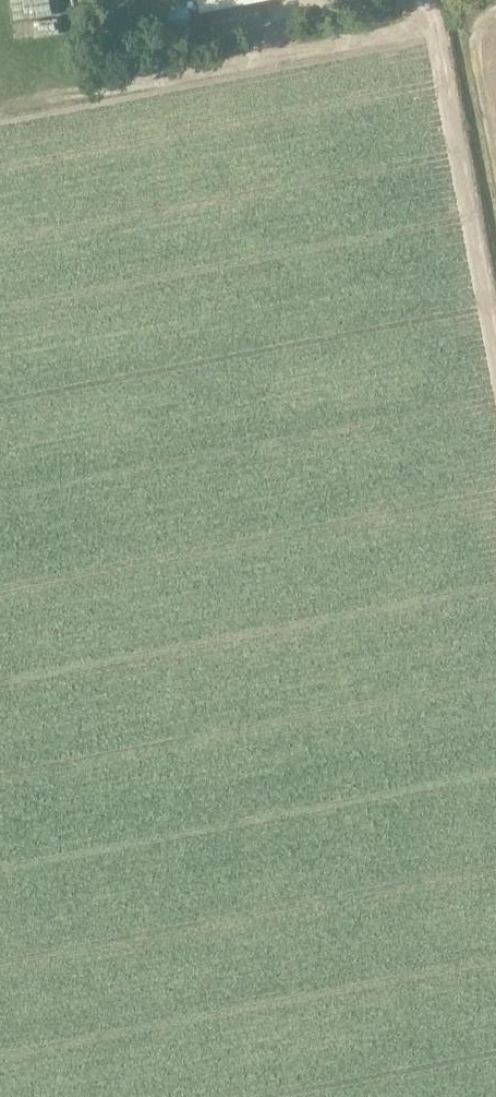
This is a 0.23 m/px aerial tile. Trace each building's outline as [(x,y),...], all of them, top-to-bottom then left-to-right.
[(198,11),(255,0),(196,0),(198,11)]
